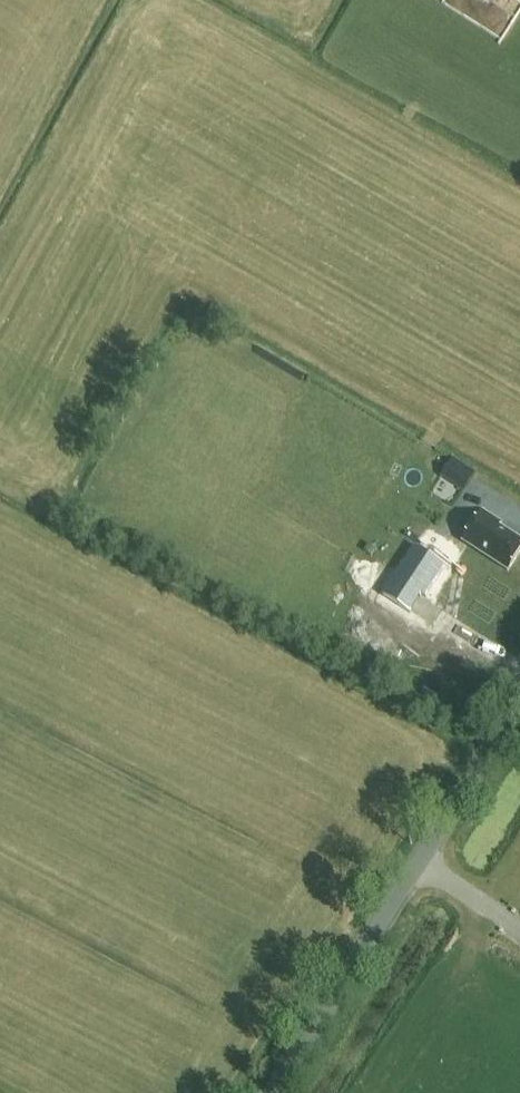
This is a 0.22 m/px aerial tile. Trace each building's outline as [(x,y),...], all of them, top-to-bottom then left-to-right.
[(451,457),(441,471),(462,486),(472,471),(451,457)] [(519,555),(519,541),(499,527),(502,524),(484,512),(465,542),(510,571),(519,555)] [(428,529),(399,574),(430,594),(459,549),(428,529)]
